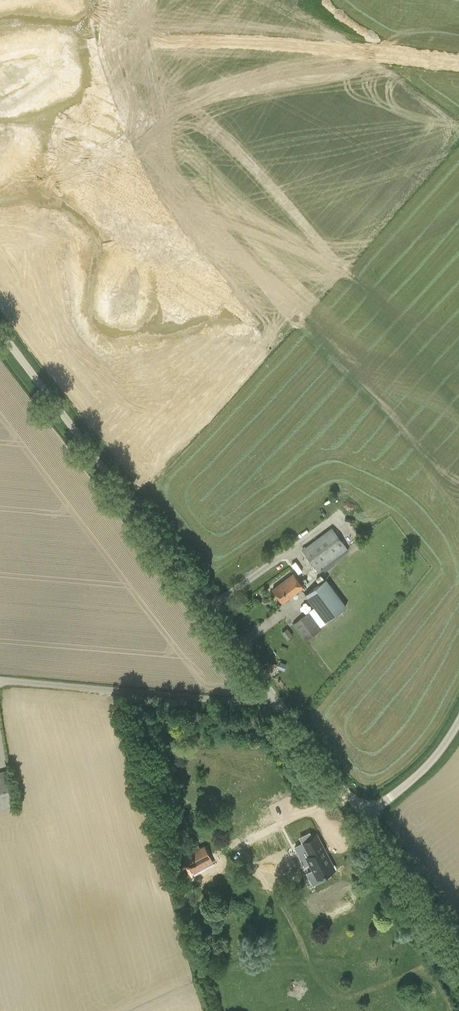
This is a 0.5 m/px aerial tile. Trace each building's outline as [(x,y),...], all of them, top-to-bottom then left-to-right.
[(332,528),(303,550),(319,572),(323,569),(322,567),(347,548),(332,528)] [(293,573),(273,588),(283,602),(303,587),(293,573)] [(317,610),(311,615),(309,612),(293,624),(305,640),(321,628),(316,622),(322,617),(325,621),(347,606),(326,578),(305,594),(317,610)] [(0,772),(0,809),(16,805),(7,770),(0,772)] [(302,843),(295,846),(305,865),(310,862),(313,868),(317,876),(329,870),(333,868),(316,835),(313,837),(302,843)] [(186,853),(193,868),(211,859),(204,844),(200,847),(198,842),(189,847),(191,850),(186,853)]
